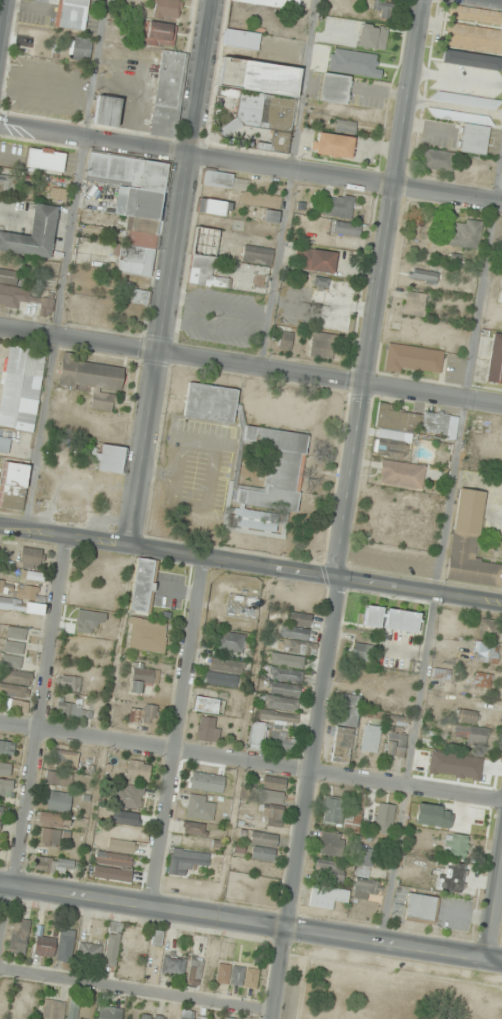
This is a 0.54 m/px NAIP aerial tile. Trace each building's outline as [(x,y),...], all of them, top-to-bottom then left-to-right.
[(90,0),(58,0),(55,28),(85,31),(90,0)] [(179,19),(178,0),(154,0),(155,20),(179,19)] [(230,1),(298,12),(300,0),(230,0),(230,1)] [(392,19),(392,2),(374,1),(374,18),(392,19)] [(453,6),(451,19),(501,25),(501,12),(453,6)] [(176,23),(137,21),(136,45),(176,46),(176,23)] [(501,41),(501,31),(448,23),(444,45),(500,54),(501,41)] [(359,47),(386,50),(388,28),(361,25),(359,47)] [(261,33),(224,30),(223,47),(259,50),(261,33)] [(72,60),(90,61),(91,40),(73,39),(72,60)] [(187,53),(160,49),(150,136),(177,139),(187,53)] [(497,68),(498,56),(439,49),(437,61),(497,68)] [(347,104),(350,76),(323,73),(321,102),(347,104)] [(501,100),(435,91),(433,101),(499,110),(501,100)] [(122,100),(99,95),(92,125),(116,130),(122,100)] [(463,122),(460,152),(486,155),(490,117),(429,109),(428,117),(463,122)] [(356,123),(337,120),(336,129),(355,132),(356,123)] [(311,153),(351,160),(355,138),(316,131),(311,153)] [(64,151),(30,148),(28,169),(63,172),(64,151)] [(452,170),(453,152),(424,150),(422,168),(452,170)] [(115,273),(152,278),(168,163),(89,152),(85,180),(118,184),(114,214),(129,216),(126,245),(119,244),(115,273)] [(202,185),(230,189),(232,174),(207,170),(205,172),(202,185)] [(281,196),(240,191),(239,204),(266,207),(264,221),(277,223),(281,196)] [(354,198),(323,193),(319,215),(351,219),(354,198)] [(232,201),(197,199),(196,213),(230,216),(232,201)] [(52,258),(58,206),(34,204),(31,236),(0,232),(0,252),(52,258)] [(448,245),(477,251),(482,226),(452,220),(448,245)] [(360,235),(360,223),(333,223),(333,235),(360,235)] [(242,262),(271,266),(273,249),(244,245),(242,262)] [(296,268),(333,273),(336,253),(299,247),(296,268)] [(190,254),(212,257),(209,275),(229,278),(228,288),(186,282),(190,254)] [(439,272),(412,268),(410,279),(437,284),(439,272)] [(19,309),(19,304),(40,308),(38,316),(51,318),(55,297),(15,289),(18,272),(0,269),(0,305),(19,309)] [(424,317),(427,295),(406,292),(402,314),(424,317)] [(492,332),(485,381),(501,383),(501,334),(492,332)] [(292,333),(279,333),(279,349),(291,349),(292,333)] [(311,358),(333,358),(334,334),(311,333),(311,358)] [(384,367),(441,374),(444,350),(387,343),(384,367)] [(12,428),(12,429),(30,432),(44,351),(15,346),(7,345),(5,357),(2,357),(0,370),(0,384),(1,384),(0,390),(0,426),(12,428)] [(74,361),(75,354),(62,352),(57,387),(73,389),(74,384),(121,391),(124,368),(74,361)] [(183,416),(232,423),(237,389),(188,382),(183,416)] [(116,394),(92,394),(91,410),(116,411),(116,394)] [(375,429),(456,436),(458,413),(377,406),(375,429)] [(307,434),(242,425),(239,444),(268,448),(262,488),(233,484),(230,505),(232,506),(229,528),(275,534),(278,512),(296,514),(307,434)] [(375,452),(406,459),(409,444),(378,436),(375,452)] [(10,438),(0,437),(0,452),(8,453),(10,438)] [(98,472),(123,474),(125,448),(100,446),(98,472)] [(1,460),(0,468),(0,508),(23,511),(29,464),(1,460)] [(378,484),(422,490),(425,466),(381,460),(378,484)] [(475,561),(484,491),(457,488),(446,580),(501,587),(501,563),(475,561)] [(214,536),(216,516),(183,513),(181,532),(214,536)] [(45,550),(22,547),(20,564),(43,567),(45,550)] [(137,558),(129,611),(150,614),(158,561),(137,558)] [(42,574),(22,571),(21,580),(41,582),(42,574)] [(13,598),(38,600),(38,586),(0,584),(0,593),(14,593),(13,598)] [(43,615),(44,604),(0,598),(0,609),(43,615)] [(379,628),(382,607),(365,605),(363,626),(379,628)] [(418,611),(385,610),(384,631),(418,632),(418,611)] [(281,639),(310,638),(309,613),(290,614),(290,623),(280,623),(281,639)] [(127,647),(163,654),(168,624),(132,617),(127,647)] [(25,628),(7,628),(6,653),(24,654),(25,628)] [(245,634),(217,633),(216,650),(244,651),(245,634)] [(291,657),(289,662),(307,671),(317,652),(287,636),(280,651),(291,657)] [(349,656),(367,663),(373,648),(355,641),(349,656)] [(497,664),(499,645),(475,643),(473,661),(497,664)] [(19,669),(23,659),(8,655),(5,665),(19,669)] [(208,670),(242,674),(244,662),(210,658),(208,670)] [(156,686),(160,668),(134,662),(129,691),(142,694),(144,683),(156,686)] [(270,678),(299,684),(302,673),(272,667),(270,678)] [(32,674),(3,669),(2,681),(9,682),(7,696),(29,699),(32,674)] [(493,674),(474,672),(473,686),(491,689),(493,674)] [(79,693),(82,679),(60,674),(57,688),(79,693)] [(211,676),(211,685),(241,685),(241,676),(211,676)] [(299,683),(269,685),(270,696),(300,695),(299,683)] [(359,696),(339,693),(335,726),(331,761),(351,763),(359,696)] [(265,705),(297,712),(299,701),(267,695),(265,705)] [(220,700),(195,697),(194,710),(218,714),(220,700)] [(93,712),(83,709),(84,706),(60,699),(56,714),(90,723),(93,712)] [(157,705),(142,705),(142,710),(130,709),(129,722),(156,724),(157,705)] [(458,723),(477,722),(476,710),(457,711),(458,723)] [(196,740),(218,742),(221,719),(199,716),(196,740)] [(248,747),(263,749),(267,724),(252,721),(248,747)] [(377,753),(381,727),(364,724),(359,750),(377,753)] [(388,725),(384,754),(404,757),(407,728),(388,725)] [(455,735),(467,735),(467,744),(486,744),(486,727),(455,727),(455,735)] [(269,750),(291,753),(294,733),(272,730),(269,750)] [(15,741),(0,741),(0,754),(15,754),(15,741)] [(77,752),(57,752),(57,768),(77,768),(77,752)] [(149,783),(153,764),(130,759),(126,778),(149,783)] [(0,762),(0,774),(11,774),(11,762),(0,762)] [(71,784),(71,773),(47,772),(47,784),(71,784)] [(189,789),(222,794),(225,777),(192,772),(189,789)] [(283,805),(286,779),(263,776),(260,802),(283,805)] [(11,798),(14,782),(0,779),(0,796),(11,798)] [(115,806),(141,811),(145,790),(119,785),(115,806)] [(68,813),(72,795),(50,790),(46,809),(68,813)] [(186,817),(213,820),(215,798),(189,795),(186,817)] [(322,823),(344,826),(343,830),(359,832),(362,810),(344,808),(345,799),(326,797),(322,823)] [(269,829),(285,822),(278,805),(262,811),(269,829)] [(69,817),(41,812),(39,824),(67,829),(69,817)] [(393,816),(379,815),(377,834),(391,835),(393,816)] [(206,834),(206,823),(184,823),(184,834),(206,834)] [(61,830),(41,828),(40,843),(59,844),(61,830)] [(274,862),(278,836),(254,832),(250,858),(274,862)] [(344,833),(320,833),(320,856),(344,856),(344,833)] [(444,856),(466,859),(469,835),(447,833),(444,856)] [(382,882),(369,880),(375,851),(360,848),(354,876),(356,877),(352,898),(368,901),(370,892),(379,894),(382,882)] [(169,874),(192,875),(192,865),(209,866),(209,851),(170,850),(169,874)] [(95,863),(132,869),(133,857),(97,851),(95,863)] [(74,861),(35,857),(34,869),(73,873),(74,861)] [(342,883),(345,863),(317,860),(315,872),(325,873),(324,881),(342,883)] [(450,897),(469,882),(453,860),(433,875),(450,897)] [(309,906),(334,910),(336,900),(347,902),(349,891),(312,885),(309,906)] [(439,899),(410,892),(404,918),(433,924),(439,899)] [(9,953),(25,955),(31,921),(15,918),(9,953)] [(57,960),(72,961),(74,930),(60,929),(57,960)] [(56,938),(37,936),(35,955),(54,957),(56,938)] [(104,969),(114,971),(117,942),(107,941),(104,969)] [(102,946),(81,942),(78,959),(100,962),(102,946)] [(186,957),(163,955),(162,975),(185,977),(186,957)] [(200,985),(202,961),(190,960),(188,984),(200,985)] [(259,967),(219,963),(217,983),(257,987),(259,967)] [(123,1009),(98,1007),(97,1018),(122,1018),(123,1009)]
